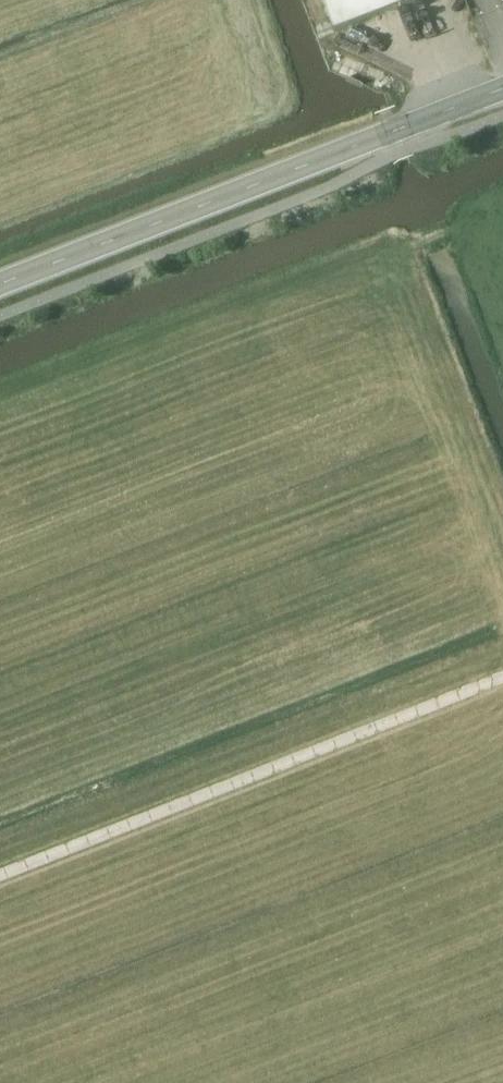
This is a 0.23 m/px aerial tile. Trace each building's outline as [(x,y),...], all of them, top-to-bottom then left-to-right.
[(333,27),(403,0),(323,0),(333,27)]
